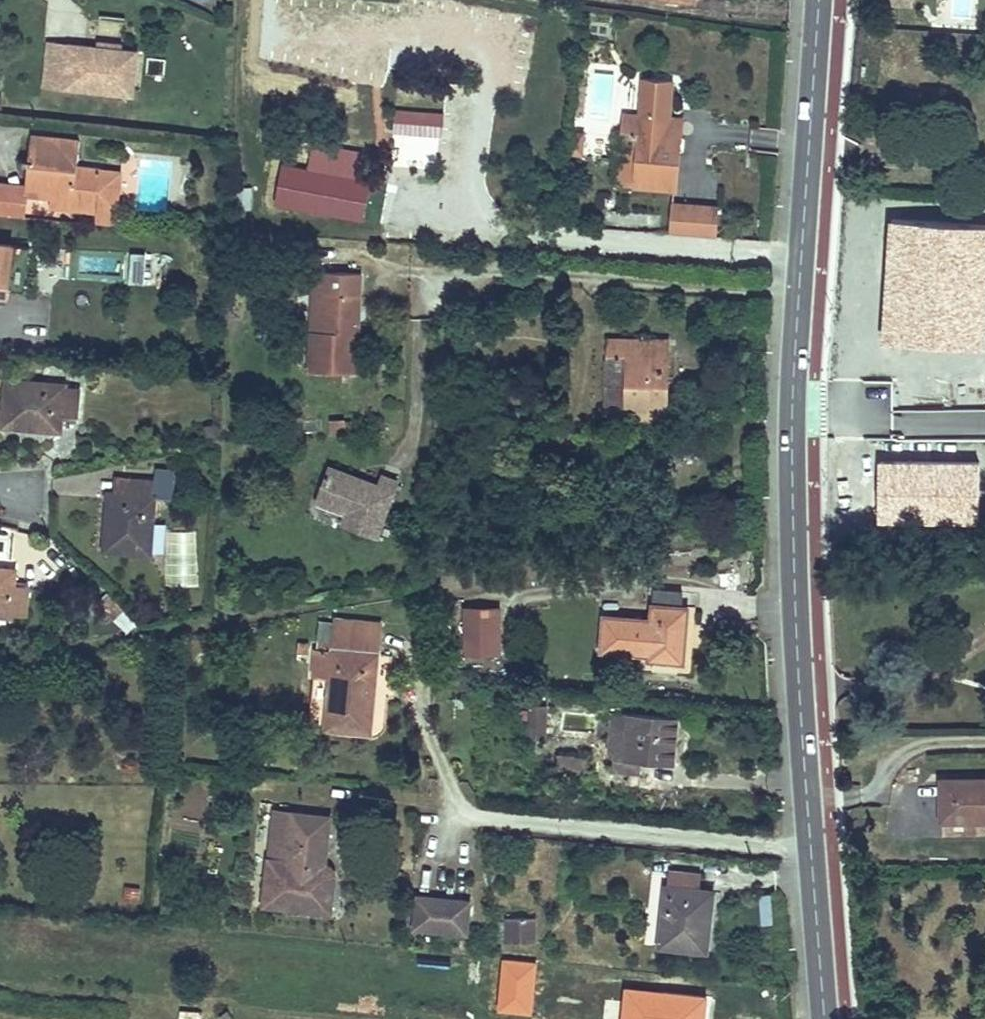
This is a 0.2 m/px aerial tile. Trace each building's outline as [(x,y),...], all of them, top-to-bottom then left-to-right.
[(77,47),(73,85),(136,90),(140,53),(77,47)] [(642,78),(638,115),(670,118),(673,81),(642,78)] [(638,115),(624,113),(617,186),(678,192),(685,119),(670,118),(638,115)] [(76,166),(79,140),(30,134),(24,187),(0,184),(0,215),(21,218),(27,218),(70,223),(115,229),(121,172),(76,166)] [(718,206),(671,204),(670,235),(717,238),(718,206)] [(889,215),(882,350),(984,355),(984,220),(889,215)] [(5,297),(9,243),(0,243),(0,297),(5,297)] [(157,284),(158,254),(126,253),(125,283),(157,284)] [(326,330),(315,329),(313,371),(361,374),(365,272),(318,269),(316,293),(328,294),(326,330)] [(316,293),(315,329),(326,330),(328,294),(316,293)] [(625,414),(664,415),(667,339),(606,336),(605,353),(627,354),(625,414)] [(602,413),(625,414),(627,354),(605,353),(602,413)] [(0,402),(0,427),(51,430),(53,414),(72,415),(74,388),(61,388),(61,385),(1,382),(0,402)] [(837,434),(892,434),(892,384),(837,383),(837,434)] [(323,473),(312,508),(341,518),(337,530),(372,541),(391,484),(375,479),(372,489),(323,473)] [(123,499),(115,499),(105,498),(101,557),(146,560),(150,498),(168,499),(168,487),(123,484),(123,499)] [(116,484),(115,499),(123,499),(123,484),(116,484)] [(0,538),(0,555),(8,556),(10,539),(0,538)] [(7,614),(8,611),(26,614),(30,586),(11,582),(12,569),(0,567),(0,613),(7,614)] [(649,616),(603,614),(601,647),(637,650),(644,650),(644,656),(681,658),(683,633),(676,633),(679,589),(651,587),(649,616)] [(494,605),(461,609),(465,650),(499,646),(494,605)] [(120,632),(127,624),(116,612),(108,620),(120,632)] [(322,652),(320,674),(335,674),(329,728),(373,733),(381,656),(384,627),(343,623),(339,654),(322,652)] [(534,702),(531,735),(546,735),(548,703),(534,702)] [(623,712),(617,773),(644,774),(646,760),(678,760),(681,716),(623,712)] [(938,788),(940,828),(984,826),(984,785),(938,788)] [(259,879),(276,881),(283,811),(264,809),(259,879)] [(283,811),(276,881),(315,885),(322,883),(326,880),(326,875),(323,868),(317,863),(321,814),(283,811)] [(666,883),(662,944),(707,947),(708,927),(703,927),(706,887),(699,887),(699,867),(671,867),(670,883),(666,883)] [(120,909),(140,908),(139,888),(120,888),(120,909)] [(469,936),(472,896),(411,892),(408,931),(469,936)] [(758,893),(761,923),(773,922),(770,892),(758,893)] [(532,912),(507,916),(509,943),(535,940),(532,912)] [(658,913),(650,913),(648,944),(656,945),(658,913)] [(528,977),(526,1011),(548,1012),(550,979),(528,977)] [(660,1018),(697,1018),(698,991),(662,988),(660,1018)]
